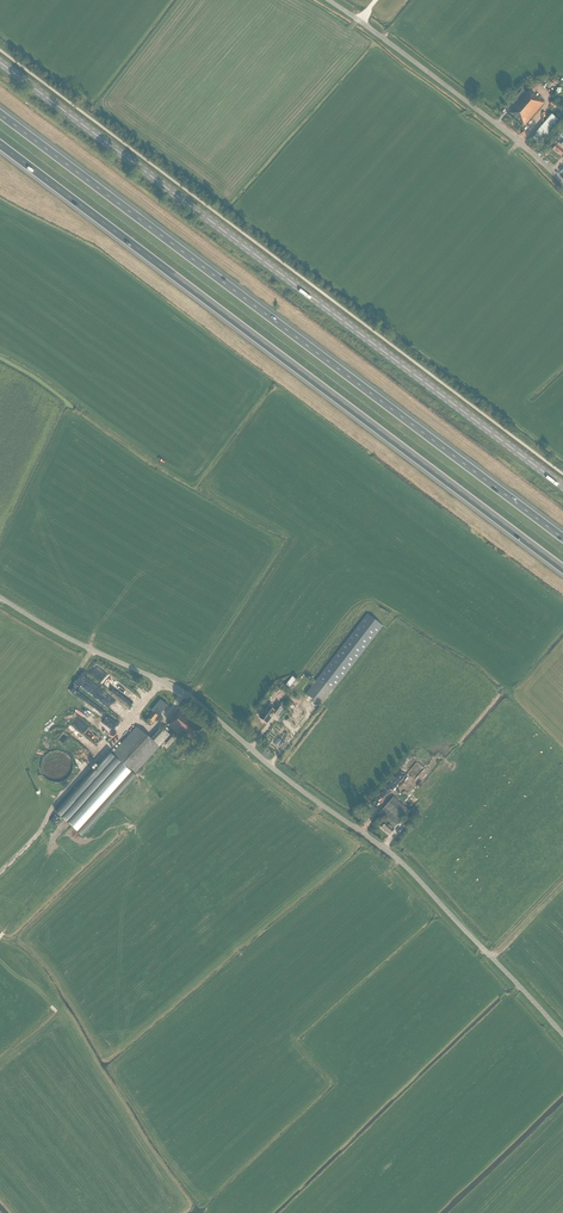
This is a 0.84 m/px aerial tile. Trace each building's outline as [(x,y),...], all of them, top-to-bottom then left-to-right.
[(533,95),(528,91),(527,93),(523,90),(516,98),(519,102),(510,113),(525,126),(544,103),(534,94),(533,95)] [(555,118),(552,115),(537,132),(545,139),(560,122),(561,123),(562,121),(562,110),(555,118)] [(559,135),(552,143),(555,146),(562,138),(562,139),(562,130),(559,135)] [(561,156),(562,154),(562,142),(562,143),(560,141),(553,150),(561,156)] [(321,706),(333,690),(383,626),(367,614),(318,678),(306,694),(321,706)] [(92,674),(98,667),(93,663),(87,670),(92,674)] [(296,679),(292,676),(286,685),(289,688),(296,679)] [(284,707),(289,700),(285,698),(280,704),(284,707)] [(151,725),(168,705),(161,700),(151,711),(150,710),(143,719),(146,721),(151,725)] [(269,706),(260,718),(267,724),(274,714),(277,716),(278,716),(280,717),(285,711),(282,709),(283,709),(278,705),(271,701),(268,706),(269,706)] [(182,736),(186,739),(187,738),(193,742),(204,728),(177,708),(175,711),(177,712),(171,720),(172,721),(168,726),(182,736)] [(73,723),(86,732),(89,727),(81,722),(82,720),(77,717),(73,723)] [(112,755),(110,753),(56,813),(82,836),(136,776),(134,775),(170,735),(162,728),(151,739),(137,727),(112,755)] [(74,759),(62,750),(57,749),(55,752),(54,753),(55,753),(61,757),(61,760),(57,765),(58,765),(65,770),(65,774),(69,777),(71,773),(74,759)] [(412,788),(409,791),(407,788),(399,797),(396,794),(377,815),(386,823),(381,828),(389,835),(394,830),(394,829),(418,802),(420,800),(414,794),(431,775),(425,769),(409,785),(412,788)]
